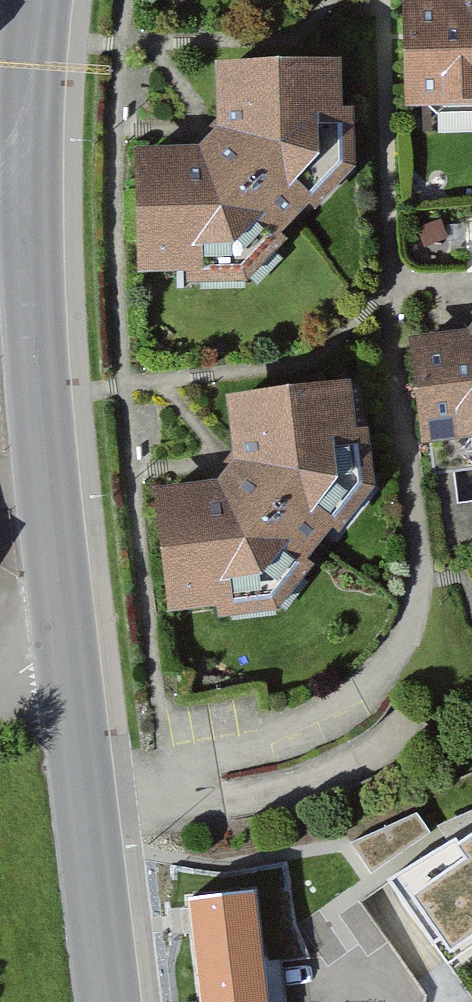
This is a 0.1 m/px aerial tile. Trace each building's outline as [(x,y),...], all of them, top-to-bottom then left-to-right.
[(471,121),(471,2),(402,7),(403,124),(471,121)] [(200,152),(137,149),(136,278),(258,273),(335,179),(333,65),(215,67),(216,139),(200,152)] [(471,463),(471,337),(469,331),(408,338),(419,468),(471,463)] [(221,488),(160,495),(172,625),(282,614),(358,494),(347,392),(232,405),(237,475),(221,488)] [(390,884),(450,966),(471,952),(471,835),(390,884)] [(254,901),(191,907),(200,1001),(264,1001),(254,901)]
